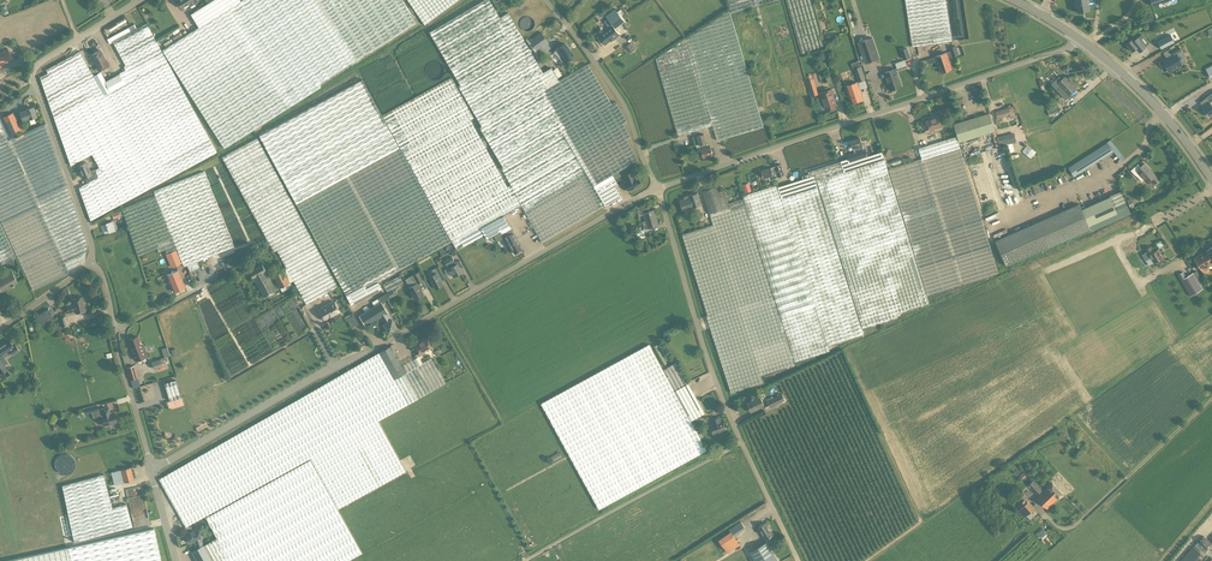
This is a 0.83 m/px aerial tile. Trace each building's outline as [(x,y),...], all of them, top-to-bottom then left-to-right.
[(351,61),(415,21),(402,0),(243,0),(241,1),(240,0),(212,0),(190,14),(198,27),(162,50),(163,52),(224,148),(322,86),(320,83),(352,62),(351,61)] [(458,0),(407,0),(424,25),(458,0)] [(502,167),(501,167),(509,181),(511,185),(521,206),(532,224),(539,236),(542,242),(552,236),(575,223),(586,216),(605,206),(620,197),(613,185),(620,181),(617,177),(615,173),(619,170),(630,164),(638,160),(626,140),(630,137),(622,124),(627,122),(615,102),(611,104),(588,64),(559,81),(551,67),(543,72),(508,12),(499,17),(489,0),(483,0),(429,31),(460,85),(458,86),(481,126),(479,127),(502,167)] [(731,13),(776,0),(728,0),(731,13)] [(810,0),(786,0),(792,23),(797,39),(801,54),(813,50),(824,47),(818,26),(813,11),(810,0)] [(945,0),(905,0),(912,47),(951,41),(945,0)] [(1077,12),(1090,9),(1088,0),(1074,0),(1077,12)] [(624,21),(617,12),(615,9),(606,16),(608,19),(611,23),(613,25),(598,37),(604,44),(610,40),(611,42),(620,34),(615,28),(624,21)] [(728,11),(690,36),(683,41),(670,49),(655,58),(657,64),(664,87),(670,109),(678,135),(683,134),(687,133),(698,129),(712,126),(717,140),(763,127),(762,120),(758,108),(755,99),(752,87),(747,69),(736,33),(732,20),(730,10),(728,11)] [(534,23),(534,21),(533,19),(532,18),(531,17),(530,16),(529,16),(528,15),(526,15),(524,16),(523,17),(522,17),(521,19),(520,20),(520,22),(520,24),(520,25),(520,26),(521,28),(522,29),(523,29),(524,30),(526,30),(528,30),(529,30),(531,29),(532,28),(533,27),(534,26),(534,23)] [(97,177),(87,182),(79,187),(90,220),(145,190),(216,152),(191,104),(146,23),(113,42),(125,65),(124,66),(125,70),(119,73),(105,81),(99,71),(97,68),(93,70),(92,68),(90,69),(89,68),(79,51),(46,69),(48,72),(40,77),(55,120),(70,165),(92,154),(99,167),(94,169),(97,177)] [(530,39),(537,49),(541,46),(540,45),(543,43),(544,44),(549,41),(542,31),(530,39)] [(1174,42),(1170,34),(1157,41),(1161,49),(1174,42)] [(859,41),(866,62),(879,58),(872,37),(859,41)] [(1137,37),(1133,40),(1132,39),(1126,44),(1132,51),(1136,48),(1140,52),(1145,47),(1137,37)] [(557,54),(564,63),(572,57),(569,52),(571,51),(565,43),(558,48),(557,48),(559,46),(558,45),(553,52),(557,54)] [(631,43),(626,46),(630,53),(635,50),(631,43)] [(956,46),(949,48),(950,51),(946,52),(935,56),(940,72),(952,68),(948,59),(952,58),(959,55),(956,46)] [(1182,64),(1186,62),(1180,51),(1178,46),(1171,50),(1173,54),(1162,60),(1168,72),(1182,64)] [(14,58),(7,48),(0,53),(0,67),(14,58)] [(901,50),(904,59),(910,57),(907,48),(901,50)] [(96,65),(97,68),(99,71),(109,65),(106,59),(105,59),(100,50),(91,55),(96,64),(96,65)] [(897,68),(906,65),(905,60),(895,63),(897,68)] [(866,79),(861,66),(853,69),(858,82),(866,79)] [(895,69),(884,73),(890,89),(901,86),(895,69)] [(14,86),(9,74),(0,79),(0,92),(14,86)] [(474,118),(451,77),(416,96),(413,97),(382,114),(405,156),(426,194),(449,237),(451,241),(452,243),(453,242),(456,248),(484,234),(486,238),(488,236),(500,230),(501,231),(509,226),(507,222),(503,215),(508,213),(509,214),(512,212),(512,211),(518,207),(521,206),(511,185),(507,187),(492,160),(470,120),(474,118)] [(1061,80),(1058,77),(1052,84),(1055,88),(1065,98),(1076,89),(1065,77),(1061,80)] [(818,94),(815,82),(813,78),(808,80),(807,80),(808,84),(812,96),(818,94)] [(450,241),(359,80),(258,134),(351,305),(381,288),(377,281),(450,241)] [(857,82),(846,86),(852,103),(863,99),(857,82)] [(836,103),(831,89),(828,90),(827,87),(822,89),(823,91),(820,93),(821,97),(818,98),(821,108),(826,106),(828,111),(829,111),(830,111),(831,111),(832,110),(836,108),(834,104),(836,103)] [(1206,97),(1209,101),(1202,107),(1204,110),(1202,111),(1205,115),(1207,114),(1209,117),(1211,114),(1211,92),(1206,97)] [(1046,108),(1049,116),(1061,113),(1058,104),(1046,108)] [(29,118),(29,119),(36,117),(33,107),(26,109),(26,110),(20,112),(23,120),(29,118)] [(1008,108),(1003,109),(995,112),(996,115),(998,119),(1004,117),(1011,115),(1011,117),(1015,116),(1012,107),(1008,108)] [(5,115),(14,137),(23,133),(13,112),(5,115)] [(954,124),(959,140),(994,129),(989,113),(954,124)] [(926,121),(929,130),(942,126),(938,115),(934,116),(934,118),(928,121),(926,121)] [(8,140),(0,124),(0,219),(8,237),(33,290),(69,273),(67,269),(84,261),(86,243),(44,123),(23,133),(14,137),(8,140)] [(1000,145),(1016,141),(1014,132),(998,136),(1000,145)] [(704,134),(697,136),(703,157),(713,154),(710,146),(708,147),(704,134)] [(956,135),(918,147),(921,159),(889,169),(891,178),(897,198),(911,243),(919,269),(927,295),(950,288),(998,273),(990,245),(979,210),(969,179),(964,162),(959,147),(956,135)] [(248,204),(265,236),(274,251),(276,249),(306,303),(337,286),(310,236),(284,187),(257,138),(222,157),(248,204)] [(850,162),(868,156),(865,148),(863,149),(859,138),(851,141),(853,148),(855,152),(847,155),(848,158),(850,162)] [(1106,156),(1114,152),(1118,149),(1110,140),(1103,144),(1100,147),(1106,156)] [(1022,151),(1030,158),(1036,151),(1027,144),(1022,151)] [(1095,163),(1106,156),(1100,147),(1089,153),(1095,163)] [(1125,157),(1118,149),(1114,152),(1121,161),(1125,157)] [(810,176),(815,175),(815,176),(820,193),(825,208),(830,224),(834,237),(844,267),(851,291),(857,309),(862,327),(879,322),(897,317),(896,313),(914,307),(929,303),(922,282),(913,253),(908,237),(900,212),(889,174),(882,151),(868,156),(850,162),(848,158),(841,161),(828,165),(813,170),(808,171),(810,176)] [(1085,169),(1095,163),(1089,153),(1079,160),(1085,169)] [(1074,176),(1085,169),(1079,160),(1068,167),(1074,176)] [(85,177),(87,182),(97,177),(94,169),(90,171),(86,162),(78,165),(83,178),(85,177)] [(761,171),(763,178),(769,176),(770,180),(784,175),(781,164),(774,166),(774,167),(770,169),(770,168),(761,171)] [(1154,185),(1159,180),(1149,169),(1144,164),(1141,167),(1138,164),(1134,168),(1131,170),(1135,174),(1137,172),(1143,178),(1147,183),(1150,181),(1154,185)] [(165,249),(166,252),(176,249),(183,267),(187,265),(190,272),(200,268),(197,261),(234,246),(230,236),(204,171),(154,191),(155,195),(122,208),(131,236),(138,256),(156,249),(158,252),(165,249)] [(624,175),(626,181),(624,182),(628,191),(641,186),(638,176),(634,178),(631,172),(624,175)] [(833,237),(820,195),(814,176),(795,182),(778,187),(777,185),(759,191),(743,196),(750,218),(756,237),(762,257),(768,274),(772,290),(778,308),(783,324),(795,361),(810,356),(829,350),(828,345),(846,339),(863,334),(845,277),(837,249),(833,237)] [(755,237),(743,199),(729,203),(724,190),(718,192),(716,187),(702,191),(711,217),(710,218),(713,225),(682,235),(683,237),(686,248),(692,266),(697,282),(701,295),(706,309),(708,315),(706,315),(710,329),(718,353),(725,375),(731,392),(748,387),(763,382),(761,375),(778,369),(795,364),(785,331),(779,313),(774,297),(769,281),(763,264),(758,248),(755,237)] [(1121,191),(1110,196),(1112,201),(1114,206),(1119,217),(1125,214),(1128,213),(1130,212),(1129,210),(1128,206),(1127,203),(1125,201),(1121,191)] [(679,201),(682,208),(691,205),(692,207),(701,204),(697,193),(685,197),(685,199),(679,201)] [(1110,196),(1101,200),(1109,221),(1119,217),(1114,206),(1112,201),(1110,196)] [(1092,204),(1081,209),(1090,229),(1109,221),(1101,200),(1092,204)] [(1079,204),(1069,209),(1080,234),(1090,229),(1081,209),(1079,204)] [(644,214),(646,220),(642,221),(645,229),(657,226),(654,218),(656,217),(653,210),(649,211),(647,208),(638,210),(640,215),(644,214)] [(1058,213),(1069,238),(1080,234),(1069,209),(1058,213)] [(1058,213),(1048,218),(1059,243),(1069,238),(1058,213)] [(1037,223),(1048,248),(1059,243),(1048,218),(1037,223)] [(1135,219),(1089,241),(1095,253),(1141,231),(1135,219)] [(107,225),(103,226),(105,233),(115,230),(112,221),(106,223),(107,225)] [(16,256),(6,237),(0,223),(0,265),(16,256)] [(1037,223),(1027,227),(1038,252),(1048,248),(1037,223)] [(509,226),(501,231),(494,235),(497,241),(505,237),(514,253),(521,249),(519,245),(520,244),(515,237),(509,226)] [(1003,226),(990,232),(992,238),(1005,232),(1003,226)] [(1038,252),(1027,227),(1016,232),(1027,257),(1038,252)] [(1016,232),(1006,236),(1017,261),(1027,257),(1016,232)] [(1017,261),(1006,236),(995,241),(999,250),(1004,260),(1006,266),(1017,261)] [(1157,259),(1162,256),(1157,249),(1153,251),(1150,245),(1145,248),(1147,250),(1142,253),(1145,260),(1150,256),(1151,258),(1151,260),(1153,260),(1153,261),(1155,261),(1157,261),(1157,259)] [(1211,255),(1211,246),(1206,249),(1207,249),(1194,258),(1198,264),(1211,255)] [(165,254),(171,267),(181,263),(176,249),(165,254)] [(1198,264),(1201,270),(1211,264),(1211,255),(1198,264)] [(444,260),(448,268),(444,270),(447,275),(452,272),(454,275),(461,271),(459,268),(462,266),(459,260),(457,262),(456,261),(454,262),(451,256),(444,260)] [(262,264),(249,271),(252,277),(253,276),(264,296),(275,290),(264,270),(265,270),(262,264)] [(441,286),(441,285),(442,284),(438,277),(443,274),(438,266),(431,270),(434,274),(428,277),(434,288),(438,287),(439,287),(441,286)] [(279,287),(289,282),(282,269),(272,274),(279,287)] [(185,287),(178,270),(166,274),(173,291),(185,287)] [(1,292),(8,288),(8,290),(15,286),(14,284),(17,282),(11,271),(0,278),(0,290),(1,292)] [(418,271),(404,279),(409,287),(408,288),(412,295),(413,294),(416,299),(423,295),(417,283),(423,279),(418,271)] [(1177,275),(1184,285),(1190,296),(1203,288),(1193,273),(1186,277),(1183,272),(1177,275)] [(1121,283),(1108,291),(1113,299),(1126,292),(1121,283)] [(85,310),(82,297),(72,299),(73,303),(66,305),(68,313),(75,310),(76,313),(85,310)] [(333,301),(318,309),(324,320),(339,312),(333,301)] [(381,302),(359,315),(365,326),(379,318),(388,332),(396,327),(381,302)] [(59,317),(61,327),(68,325),(65,316),(59,317)] [(138,336),(128,340),(136,360),(148,356),(144,345),(141,346),(138,336)] [(422,341),(414,345),(419,354),(431,347),(425,337),(421,340),(422,341)] [(2,354),(4,357),(5,357),(12,352),(13,355),(19,351),(16,345),(14,347),(9,340),(0,346),(0,351),(2,354)] [(704,413),(695,397),(676,362),(662,370),(649,344),(540,403),(598,509),(706,450),(690,421),(704,413)] [(213,560),(349,560),(362,554),(337,508),(405,471),(377,420),(445,383),(431,358),(419,365),(415,358),(402,366),(391,345),(275,412),(158,479),(185,527),(205,516),(216,537),(204,544),(213,560)] [(160,358),(151,361),(153,368),(163,365),(160,358)] [(134,365),(127,367),(130,379),(137,377),(134,365)] [(169,400),(180,397),(175,379),(164,383),(169,400)] [(781,394),(766,400),(769,406),(784,400),(781,394)] [(756,398),(747,402),(751,411),(760,407),(760,406),(763,404),(759,395),(755,397),(756,398)] [(98,410),(97,404),(84,408),(86,413),(91,412),(98,410)] [(110,413),(109,411),(110,411),(108,407),(101,409),(103,415),(101,416),(103,425),(109,424),(110,425),(113,424),(113,422),(117,421),(114,412),(110,413)] [(713,434),(726,429),(723,421),(721,421),(719,417),(712,420),(714,424),(710,426),(713,434)] [(124,482),(133,479),(130,467),(121,469),(124,482)] [(62,485),(68,513),(74,542),(132,526),(126,503),(112,507),(103,474),(62,485)] [(1033,480),(1028,485),(1037,495),(1042,490),(1033,480)] [(1047,508),(1051,504),(1062,493),(1052,483),(1048,487),(1037,498),(1047,508)] [(1024,518),(1026,516),(1029,520),(1037,513),(1034,509),(1028,502),(1020,508),(1017,511),(1024,518)] [(765,522),(756,528),(759,532),(761,531),(765,539),(773,534),(765,522)] [(151,529),(151,528),(70,547),(17,558),(5,560),(159,560),(151,529)] [(204,544),(203,544),(197,528),(183,534),(187,543),(192,541),(195,549),(191,551),(196,560),(213,560),(204,544)] [(1042,528),(1036,533),(1040,537),(1045,532),(1042,528)] [(731,531),(730,531),(718,539),(727,552),(739,544),(733,535),(731,531)] [(1197,542),(1195,545),(1202,550),(1204,552),(1206,549),(1206,550),(1211,543),(1203,536),(1197,542)] [(749,552),(755,560),(771,560),(777,557),(771,547),(767,541),(749,552)] [(1181,560),(1198,560),(1203,555),(1193,547),(1187,554),(1181,560)]
